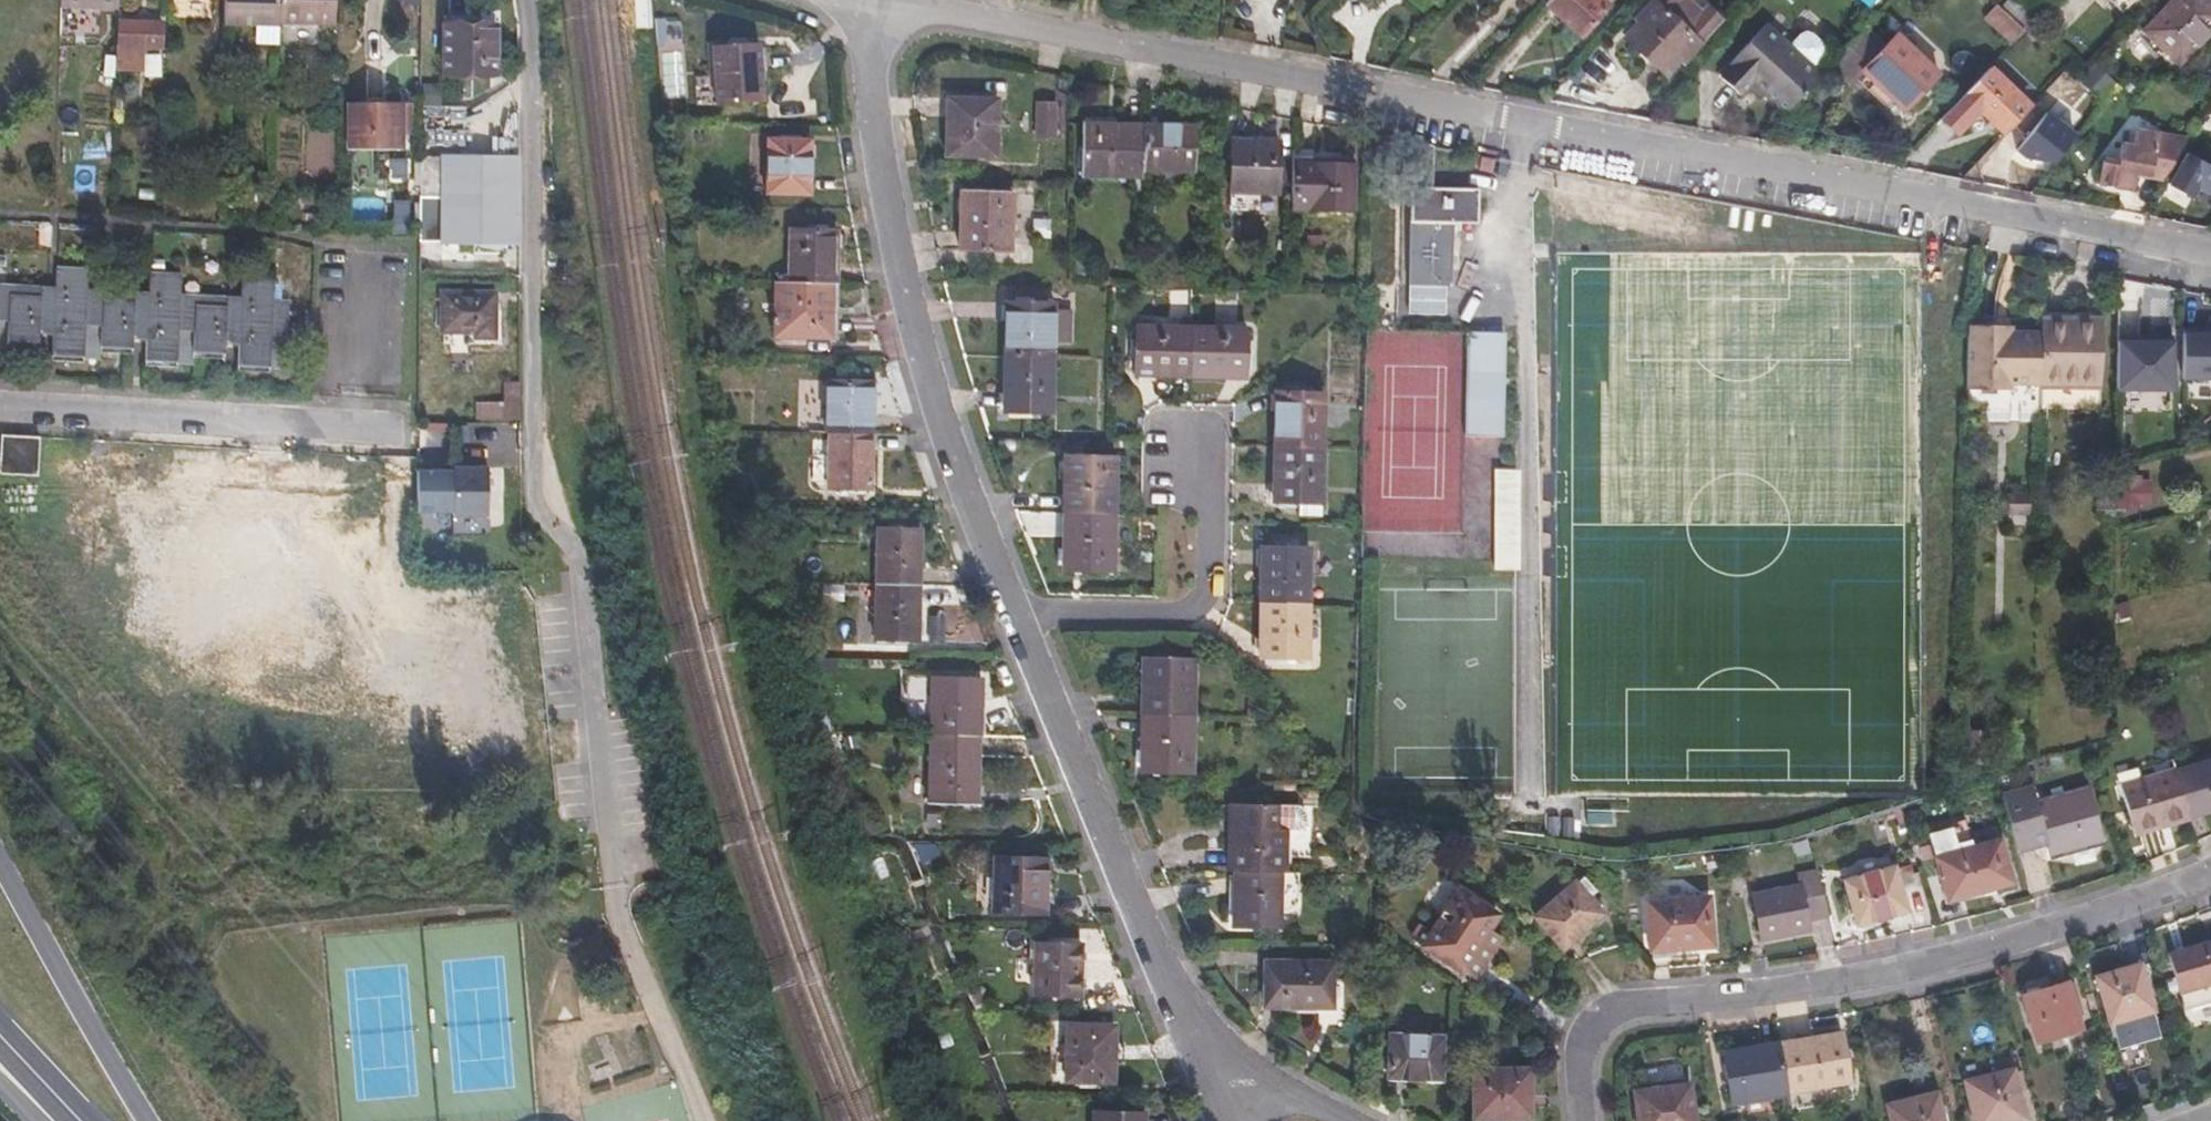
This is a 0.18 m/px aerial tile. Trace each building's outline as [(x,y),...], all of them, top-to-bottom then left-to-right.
[(230,18),(287,21),(288,17),(288,0),(231,0),(230,18)] [(288,17),(341,18),(342,0),(288,0),(288,17)] [(1542,7),(1579,41),(1606,11),(1594,0),(1548,0),(1542,7)] [(1644,19),(1625,40),(1662,73),(1674,60),(1680,65),(1720,20),(1697,0),(1656,0),(1641,16),(1644,19)] [(2123,11),(2133,0),(2111,0),(2123,11)] [(2141,33),(2178,65),(2210,29),(2210,5),(2205,0),(2171,0),(2141,33)] [(452,11),(452,71),(502,71),(503,23),(482,22),(482,12),(452,11)] [(664,94),(684,93),(682,18),(661,19),(664,94)] [(127,23),(126,68),(145,68),(146,47),(168,47),(168,23),(127,23)] [(1762,25),(1728,61),(1732,65),(1719,78),(1739,97),(1752,84),(1763,94),(1785,116),(1819,78),(1762,25)] [(1832,65),(1854,84),(1865,73),(1905,109),(1937,73),(1897,37),(1885,49),(1863,30),(1832,65)] [(725,53),(723,112),(770,113),(771,54),(758,53),(758,46),(743,46),(743,53),(725,53)] [(158,60),(157,74),(168,75),(168,60),(158,60)] [(1982,112),(2007,134),(2030,109),(1988,70),(1941,120),(1959,136),(1982,112)] [(1752,84),(1739,97),(1751,108),(1763,94),(1752,84)] [(951,95),(949,153),(1001,154),(1002,97),(951,95)] [(355,101),(354,142),(407,144),(407,130),(408,102),(391,102),(382,96),(372,101),(355,101)] [(416,102),(408,102),(407,130),(415,131),(416,102)] [(1039,102),(1038,136),(1056,136),(1057,103),(1039,102)] [(2180,131),(2189,136),(2196,122),(2188,117),(2180,131)] [(1084,121),(1083,175),(1143,177),(1144,171),(1144,123),(1084,121)] [(1144,123),(1144,171),(1194,173),(1195,125),(1144,123)] [(2117,147),(2112,164),(2099,163),(2095,186),(2131,193),(2135,175),(2164,180),(2186,141),(2130,134),(2127,148),(2117,147)] [(1233,137),(1232,191),(1271,193),(1273,139),(1233,137)] [(1402,138),(1401,185),(1411,185),(1410,285),(1450,286),(1453,222),(1475,223),(1476,187),(1430,186),(1431,144),(1402,138)] [(772,140),(770,194),(813,194),(815,142),(772,140)] [(1397,144),(1382,142),(1380,154),(1396,156),(1397,144)] [(448,151),(447,237),(524,238),(526,171),(501,171),(501,152),(448,151)] [(501,152),(501,171),(526,171),(525,153),(501,152)] [(2186,154),(2172,179),(2197,193),(2210,166),(2186,154)] [(1292,157),(1291,207),(1351,208),(1352,162),(1316,161),(1315,158),(1292,157)] [(1502,157),(1501,168),(1511,170),(1512,159),(1502,157)] [(963,189),(961,247),(1012,249),(1014,191),(963,189)] [(796,233),(794,286),(836,288),(842,288),(843,235),(796,233)] [(56,283),(55,327),(57,327),(56,349),(105,352),(105,341),(109,341),(110,308),(111,286),(96,285),(97,264),(63,263),(62,282),(56,283)] [(110,308),(109,341),(135,343),(135,332),(150,333),(150,356),(164,357),(167,268),(157,268),(156,289),(111,286),(110,308)] [(167,268),(164,357),(197,359),(198,347),(228,349),(229,338),(245,339),(244,361),(291,365),(295,299),(280,298),(280,276),(250,274),(249,295),(188,292),(189,270),(167,268)] [(10,345),(11,334),(42,336),(43,327),(55,327),(56,283),(0,278),(0,344),(10,345)] [(780,286),(778,343),(835,344),(836,288),(794,286),(780,286)] [(446,288),(445,328),(478,328),(478,334),(497,335),(498,288),(446,288)] [(1425,297),(1424,330),(1490,333),(1491,300),(1425,297)] [(1053,304),(1007,302),(1006,354),(1052,356),(1052,343),(1070,343),(1071,312),(1053,311),(1053,304)] [(2042,338),(2040,390),(2040,410),(2100,411),(2102,323),(2042,321),(2042,338)] [(1135,327),(1134,372),(1190,374),(1191,328),(1135,327)] [(1969,327),(1967,393),(2008,395),(2009,389),(2040,390),(2042,338),(2011,336),(2011,340),(1997,340),(1997,329),(1969,327)] [(1191,328),(1190,374),(1244,375),(1245,330),(1191,328)] [(2181,385),(2210,385),(2210,338),(2207,338),(2207,331),(2181,330),(2181,385)] [(2173,347),(2117,346),(2116,398),(2172,399),(2173,347)] [(1006,354),(1005,411),(1051,412),(1052,356),(1006,354)] [(834,383),(832,435),(837,435),(879,436),(880,385),(834,383)] [(1275,391),(1273,448),(1318,449),(1319,393),(1275,391)] [(5,433),(3,468),(39,470),(42,435),(5,433)] [(837,435),(836,490),(878,491),(879,436),(837,435)] [(1273,448),(1272,490),(1316,491),(1318,449),(1273,448)] [(508,457),(461,455),(460,469),(459,502),(507,504),(508,457)] [(1067,455),(1066,510),(1115,512),(1116,456),(1067,455)] [(2118,464),(2118,479),(2117,508),(2116,533),(2143,526),(2143,504),(2156,504),(2156,485),(2143,485),(2143,480),(2130,480),(2130,462),(2118,464)] [(459,502),(460,469),(421,468),(419,508),(459,509),(459,502)] [(1496,469),(1496,567),(1516,567),(1515,470),(1496,469)] [(2009,496),(2008,519),(2030,521),(2030,512),(2027,511),(2027,497),(2009,496)] [(1066,510),(1065,570),(1114,571),(1115,512),(1066,510)] [(885,531),(883,587),(926,588),(929,532),(885,531)] [(1263,547),(1262,605),(1308,605),(1308,548),(1263,547)] [(873,580),(861,580),(862,637),(874,637),(873,580)] [(883,587),(881,640),(924,641),(926,588),(883,587)] [(1262,605),(1262,657),(1306,658),(1308,605),(1262,605)] [(1143,656),(1142,712),(1193,713),(1194,657),(1143,656)] [(928,703),(929,671),(910,670),(909,702),(928,703)] [(935,681),(933,736),(982,738),(984,738),(986,683),(935,681)] [(1142,712),(1141,766),(1192,768),(1193,713),(1142,712)] [(933,744),(931,808),(967,809),(967,796),(981,796),(982,738),(933,736),(933,744)] [(2192,824),(2210,819),(2210,765),(2177,774),(2180,784),(2192,824)] [(2122,790),(2126,800),(2144,795),(2141,784),(2122,790)] [(2126,800),(2139,843),(2174,833),(2176,837),(2194,832),(2192,824),(2180,784),(2144,795),(2126,800)] [(2002,797),(2020,853),(2047,846),(2051,857),(2108,839),(2093,790),(2072,796),(2069,790),(2049,796),(2051,802),(2041,804),(2036,787),(2002,797)] [(967,796),(967,809),(981,810),(981,796),(967,796)] [(1220,804),(1218,864),(1225,865),(1271,867),(1276,867),(1277,830),(1269,829),(1268,826),(1267,806),(1220,804)] [(1295,806),(1293,854),(1309,854),(1311,806),(1295,806)] [(2015,881),(2002,839),(1976,847),(1970,825),(1932,836),(1951,900),(2015,881)] [(997,861),(995,917),(1049,919),(1050,863),(997,861)] [(1225,865),(1223,922),(1268,924),(1271,867),(1225,865)] [(1852,885),(1864,928),(1915,914),(1903,871),(1852,885)] [(1538,916),(1564,950),(1607,917),(1581,883),(1538,916)] [(1753,899),(1765,942),(1816,928),(1804,885),(1753,899)] [(1424,945),(1473,979),(1485,959),(1475,951),(1497,916),(1460,891),(1424,945)] [(1657,903),(1661,944),(1685,943),(1686,950),(1723,947),(1718,898),(1657,903)] [(1685,943),(1661,944),(1662,962),(1686,960),(1686,950),(1685,943)] [(2190,1012),(2210,1006),(2210,945),(2173,955),(2190,1012)] [(1038,946),(1036,999),(1083,1001),(1084,948),(1038,946)] [(1266,958),(1265,1003),(1283,1004),(1286,1001),(1289,997),(1291,993),(1292,988),(1294,985),(1297,980),(1301,977),(1304,976),(1307,976),(1312,977),(1317,979),(1327,985),(1331,987),(1332,961),(1266,958)] [(2101,975),(2115,1024),(2158,1012),(2144,963),(2101,975)] [(1289,997),(1286,1001),(1283,1004),(1330,1006),(1331,987),(1327,985),(1317,979),(1312,977),(1307,976),(1304,976),(1301,977),(1297,980),(1294,985),(1292,988),(1291,993),(1289,997)] [(2028,996),(2046,1056),(2073,1049),(2069,1035),(2089,1029),(2074,983),(2028,996)] [(1073,1028),(1071,1084),(1117,1086),(1119,1030),(1073,1028)] [(2069,1035),(2073,1049),(2093,1043),(2089,1029),(2069,1035)] [(1393,1035),(1394,1080),(1446,1080),(1446,1041),(1443,1041),(1428,1039),(1416,1037),(1405,1035),(1393,1035)] [(1843,1035),(1781,1045),(1789,1092),(1795,1091),(1798,1110),(1855,1100),(1843,1035)] [(1724,1055),(1733,1104),(1790,1094),(1789,1092),(1781,1045),(1724,1055)] [(1477,1066),(1479,1120),(1537,1117),(1535,1063),(1477,1066)] [(1977,1120),(2021,1120),(2031,1119),(2018,1071),(1968,1083),(1977,1120)] [(1642,1120),(1697,1120),(1692,1086),(1638,1093),(1642,1120)] [(1897,1120),(1948,1120),(1942,1095),(1894,1106),(1897,1120)]
